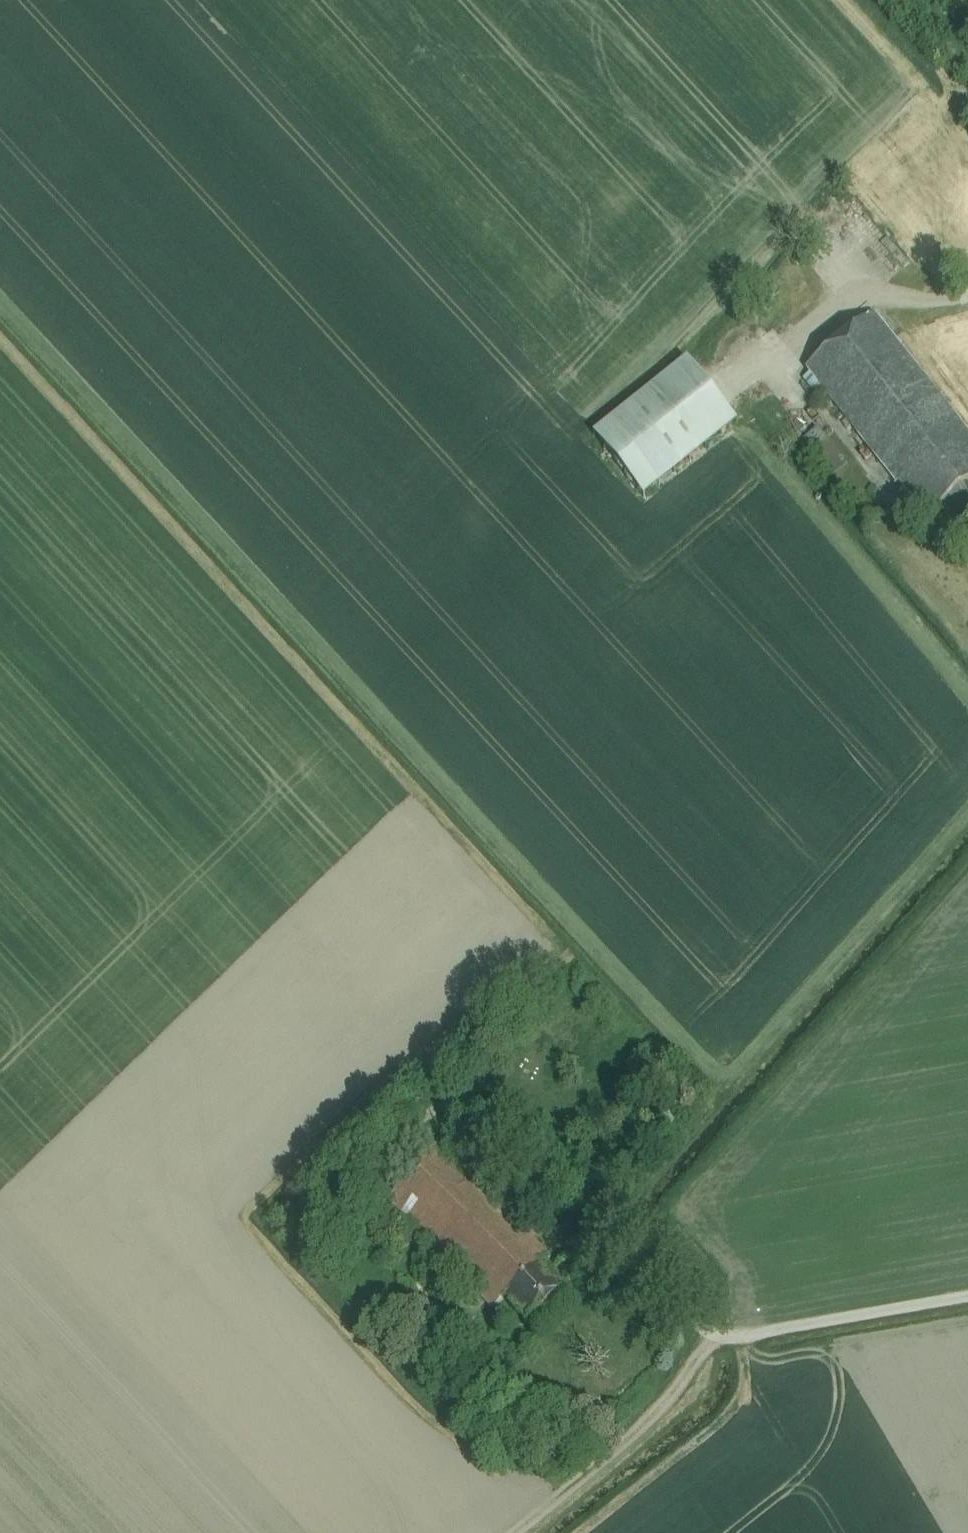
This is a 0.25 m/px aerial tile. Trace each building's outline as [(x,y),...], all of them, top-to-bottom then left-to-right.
[(869,448),(896,483),(898,481),(910,496),(914,494),(931,516),(940,509),(961,535),(967,530),(967,432),(875,314),(806,368),(810,373),(803,378),(832,415),(839,410),(869,448)] [(684,364),(591,439),(643,503),(735,428),(684,364)] [(848,465),(818,428),(803,440),(834,477),(848,465)] [(443,1142),(380,1205),(447,1274),(452,1269),(494,1311),(505,1300),(530,1324),(564,1290),(540,1265),(549,1256),(520,1227),(525,1222),(443,1142)]
